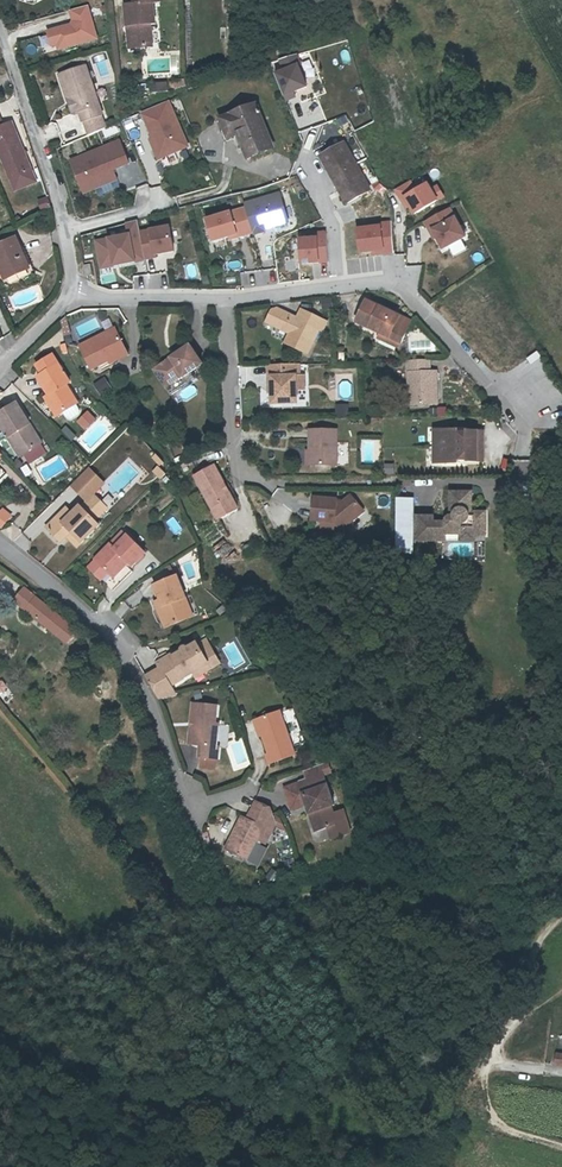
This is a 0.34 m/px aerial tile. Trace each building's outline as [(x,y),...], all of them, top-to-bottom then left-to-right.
[(150,47),(148,25),(156,24),(154,3),(160,2),(160,0),(135,0),(136,5),(135,5),(139,48),(150,47)] [(135,5),(125,6),(131,49),(139,48),(135,5)] [(54,54),(101,42),(91,6),(70,12),(73,25),(48,31),(54,54)] [(329,57),(326,50),(303,58),(306,65),(329,57)] [(274,64),(290,101),(314,91),(298,54),(274,64)] [(74,96),(78,110),(82,120),(83,120),(100,114),(101,114),(85,65),(59,73),(67,98),(74,96)] [(71,112),(78,110),(74,96),(67,98),(71,112)] [(222,117),(228,131),(236,127),(240,135),(248,155),(273,143),(255,102),(222,117)] [(163,103),(137,114),(147,140),(148,149),(153,161),(182,149),(163,103)] [(100,114),(83,120),(88,134),(104,127),(100,114)] [(5,180),(26,172),(8,123),(0,126),(0,167),(5,180)] [(236,127),(228,131),(232,139),(240,135),(236,127)] [(114,142),(64,161),(77,194),(110,181),(106,171),(123,165),(114,142)] [(347,148),(324,160),(348,207),(372,194),(347,148)] [(26,172),(5,180),(9,191),(31,183),(26,172)] [(421,229),(450,213),(435,185),(406,201),(421,229)] [(244,204),(201,215),(207,239),(227,233),(228,238),(288,222),(280,190),(243,199),(244,204)] [(47,202),(38,206),(41,215),(50,210),(47,202)] [(457,209),(450,213),(457,226),(463,223),(457,209)] [(173,251),(167,221),(138,227),(136,218),(122,220),(124,230),(92,237),(98,266),(173,251)] [(391,223),(351,226),(353,256),(393,253),(391,223)] [(325,230),(295,232),(297,263),(327,261),(325,230)] [(0,248),(0,282),(0,283),(24,271),(12,243),(0,248)] [(355,321),(379,332),(400,341),(409,320),(364,300),(355,321)] [(265,321),(276,326),(278,324),(286,327),(286,330),(287,334),(283,341),(306,351),(317,328),(320,330),(325,320),(299,309),(294,318),(290,316),(291,314),(275,307),(271,309),(265,321)] [(66,316),(60,322),(65,335),(72,333),(66,316)] [(102,368),(112,363),(110,358),(127,349),(117,328),(82,346),(93,370),(100,366),(102,368)] [(398,347),(400,341),(379,332),(376,337),(398,347)] [(170,396),(178,390),(189,382),(186,376),(204,364),(191,345),(156,369),(168,386),(165,388),(167,392),(170,396)] [(130,354),(127,349),(110,358),(112,363),(130,354)] [(38,379),(49,396),(44,399),(56,418),(63,414),(67,421),(71,422),(80,416),(81,413),(76,406),(78,405),(66,386),(70,384),(59,366),(54,356),(37,367),(43,376),(38,379)] [(429,369),(428,356),(407,357),(409,403),(437,402),(436,369),(429,369)] [(272,384),(271,393),(272,403),(296,403),(295,389),(295,375),(299,375),(299,362),(267,363),(267,384),(272,384)] [(303,374),(299,375),(295,375),(295,389),(304,388),(303,374)] [(99,394),(111,387),(104,375),(92,382),(99,394)] [(346,416),(345,402),(334,403),(335,417),(346,416)] [(0,413),(0,426),(19,457),(40,445),(15,404),(0,413)] [(459,428),(441,428),(434,437),(434,455),(441,462),(459,462),(458,459),(466,459),(466,462),(483,461),(484,449),(477,450),(477,441),(484,441),(484,430),(467,430),(467,433),(459,433),(459,428)] [(338,465),(337,429),(307,429),(308,465),(338,465)] [(35,467),(43,479),(65,466),(57,453),(35,467)] [(161,463),(153,455),(149,459),(158,467),(161,463)] [(382,473),(392,473),(393,463),(383,462),(382,473)] [(239,509),(216,466),(196,477),(219,520),(239,509)] [(161,477),(154,470),(149,475),(156,482),(161,477)] [(455,515),(452,515),(451,515),(449,516),(449,517),(448,518),(448,519),(448,521),(435,521),(435,516),(418,515),(418,537),(427,537),(427,540),(447,540),(447,533),(462,534),(462,530),(476,530),(475,523),(486,524),(487,511),(473,511),(472,491),(452,491),(452,505),(457,510),(455,511),(455,512),(456,514),(457,515),(455,515)] [(343,529),(353,520),(349,518),(364,505),(352,492),(343,501),(338,500),(338,497),(315,496),(314,519),(335,520),(343,529)] [(68,534),(79,545),(97,528),(92,523),(105,511),(91,497),(79,509),(78,508),(70,515),(60,525),(55,519),(44,530),(57,544),(63,539),(68,534)] [(366,509),(364,505),(349,518),(353,520),(366,509)] [(64,509),(55,519),(60,525),(70,515),(64,509)] [(173,516),(166,521),(174,534),(181,529),(173,516)] [(487,534),(486,524),(475,523),(476,530),(462,530),(462,534),(462,540),(475,540),(475,534),(487,534)] [(74,550),(79,545),(68,534),(63,539),(74,550)] [(123,563),(127,566),(130,569),(143,556),(126,538),(113,551),(109,546),(93,562),(109,578),(123,563)] [(112,581),(127,566),(123,563),(109,578),(112,581)] [(166,622),(171,630),(191,619),(181,601),(185,599),(174,578),(152,590),(160,605),(160,613),(157,614),(162,624),(166,622)] [(292,596),(288,590),(279,595),(283,602),(292,596)] [(26,611),(51,631),(61,618),(36,598),(26,611)] [(195,616),(185,599),(181,601),(191,619),(195,616)] [(67,622),(61,618),(51,631),(57,636),(67,622)] [(166,632),(171,630),(166,622),(162,624),(166,632)] [(202,639),(193,645),(198,654),(208,649),(202,639)] [(173,697),(166,685),(190,672),(204,665),(206,669),(216,663),(208,649),(198,654),(193,645),(169,658),(168,656),(154,663),(157,670),(143,679),(155,701),(173,697)] [(193,677),(206,669),(204,665),(190,672),(193,677)] [(213,747),(215,732),(212,731),(213,723),(215,708),(191,705),(187,739),(195,740),(198,744),(198,746),(197,758),(199,758),(214,760),(215,748),(213,747)] [(292,757),(277,713),(253,720),(259,738),(265,755),(262,756),(265,766),(292,757)] [(256,740),(259,738),(253,720),(250,721),(256,740)] [(213,760),(199,758),(198,767),(212,769),(213,760)] [(290,811),(304,806),(308,805),(311,814),(308,815),(314,834),(336,827),(330,809),(333,807),(321,775),(297,783),(298,785),(283,790),(290,811)] [(254,803),(244,822),(239,820),(224,852),(246,864),(257,842),(262,830),(269,833),(274,824),(268,811),(254,803)] [(262,830),(257,842),(263,845),(268,833),(262,830)]
